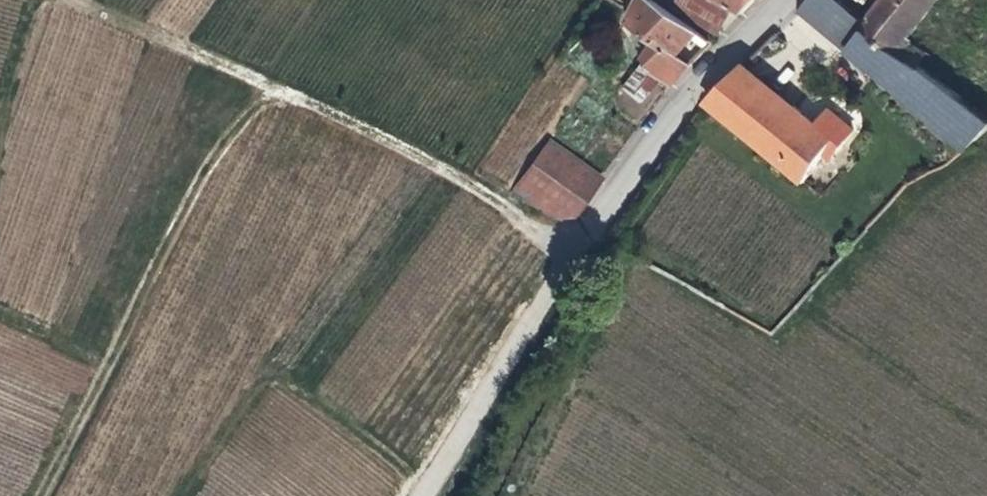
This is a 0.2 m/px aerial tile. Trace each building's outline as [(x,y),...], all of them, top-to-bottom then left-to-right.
[(702,26),(662,0),(638,0),(628,20),(656,39),(659,34),(680,51),(693,36),(702,26)] [(735,5),(726,0),(685,0),(681,7),(721,30),(735,5)] [(735,5),(744,10),(754,0),(726,0),(735,5)] [(865,23),(840,0),(810,0),(802,8),(844,44),(865,23)] [(865,23),(898,48),(905,39),(935,0),(882,0),(865,23)] [(865,23),(844,44),(967,147),(986,128),(986,112),(919,62),(898,48),(865,23)] [(715,39),(702,26),(693,36),(703,37),(709,45),(715,39)] [(691,62),(680,51),(659,34),(656,39),(622,85),(639,99),(660,73),(671,82),(691,62)] [(905,39),(898,48),(919,62),(925,51),(905,39)] [(710,101),(761,143),(795,103),(743,60),(710,101)] [(795,103),(761,143),(803,177),(826,150),(831,155),(854,127),(830,107),(818,122),(795,103)] [(548,139),(511,190),(567,226),(602,175),(548,139)]
